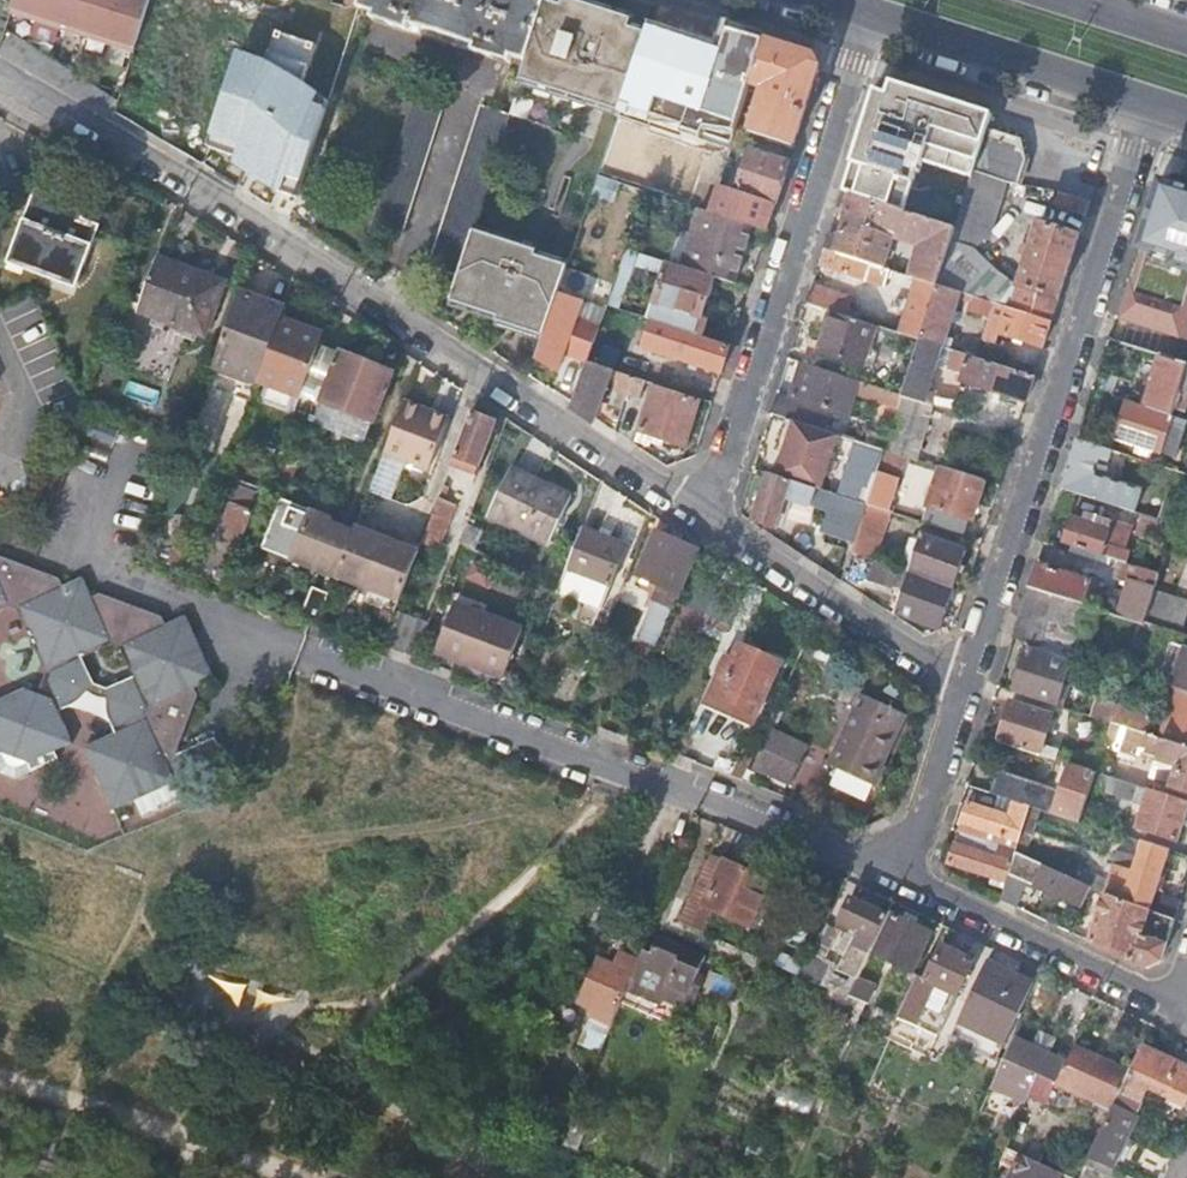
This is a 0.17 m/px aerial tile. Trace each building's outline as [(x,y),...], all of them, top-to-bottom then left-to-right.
[(153,0),(14,0),(11,9),(137,50),(153,0)] [(359,4),(375,10),(373,17),(409,29),(509,62),(511,56),(527,62),(547,0),(360,0),(359,4)] [(527,62),(522,79),(554,89),(556,85),(589,96),(588,101),(620,112),(649,28),(563,0),(547,0),(527,62)] [(691,68),(702,38),(657,22),(636,81),(681,97),(684,85),(691,68)] [(759,58),(702,38),(691,68),(731,82),(727,91),(746,97),(750,83),(759,58)] [(811,54),(765,39),(759,58),(750,83),(760,86),(763,84),(763,85),(749,131),(794,145),(819,69),(814,60),(811,54)] [(418,80),(370,225),(399,235),(448,90),(418,80)] [(874,94),(843,190),(899,208),(904,210),(917,169),(920,171),(923,159),(973,175),(975,169),(986,132),(989,126),(994,112),(908,85),(908,87),(891,82),(877,89),(876,94),(874,94)] [(684,85),(681,97),(679,99),(699,106),(705,92),(684,85)] [(427,265),(457,275),(472,231),(510,115),(480,106),(427,265)] [(986,132),(975,169),(1008,179),(1021,183),(1029,160),(1027,159),(1021,136),(989,126),(986,132)] [(775,204),(789,160),(750,148),(737,191),(775,204)] [(973,175),(956,226),(956,227),(983,236),(990,238),(1008,179),(975,169),(973,175)] [(1160,180),(1128,282),(1133,283),(1123,316),(1186,336),(1186,188),(1160,180)] [(35,181),(7,253),(76,279),(98,219),(81,213),(78,222),(61,216),(70,193),(35,181)] [(904,210),(899,208),(843,190),(837,208),(847,211),(839,237),(829,233),(824,247),(836,250),(858,257),(871,261),(883,265),(895,230),(928,241),(917,276),(938,282),(952,240),(956,227),(956,226),(904,210)] [(1085,214),(1090,200),(1060,191),(1056,204),(1085,214)] [(744,202),(715,192),(709,211),(738,220),(744,202)] [(709,211),(702,208),(683,266),(714,275),(734,281),(753,225),(738,220),(709,211)] [(1052,318),(1079,232),(1040,220),(1031,246),(1024,243),(1022,251),(1030,253),(1019,284),(1021,285),(1014,306),(1052,318)] [(983,236),(956,227),(952,240),(975,247),(982,238),(983,236)] [(457,275),(448,302),(543,333),(552,308),(566,267),(533,257),(534,251),(472,231),(457,275)] [(975,247),(952,240),(938,282),(959,289),(967,291),(994,263),(975,247)] [(866,277),(871,261),(858,257),(836,250),(824,247),(819,262),(866,277)] [(159,257),(139,311),(206,335),(224,287),(193,276),(195,270),(159,257)] [(683,266),(668,262),(656,301),(702,315),(714,275),(683,266)] [(994,263),(967,291),(973,293),(995,300),(1007,304),(1014,306),(1021,285),(1019,284),(994,263)] [(900,331),(920,338),(938,282),(917,276),(900,331)] [(938,282),(920,338),(942,344),(959,289),(938,282)] [(851,295),(813,283),(807,302),(832,310),(844,314),(851,295)] [(973,293),(967,291),(965,299),(971,301),(968,308),(991,315),(995,300),(973,293)] [(261,302),(240,294),(215,363),(258,380),(282,318),(286,307),(262,298),(261,302)] [(655,300),(649,317),(660,321),(670,324),(676,326),(702,334),(708,317),(702,315),(656,301),(655,300)] [(995,300),(991,315),(996,317),(994,323),(1000,325),(999,330),(1044,344),(1052,318),(1014,306),(1007,304),(995,300)] [(543,333),(540,342),(586,359),(598,326),(552,308),(543,333)] [(862,363),(876,323),(844,314),(832,310),(819,350),(862,363)] [(258,380),(257,383),(264,386),(288,321),(282,318),(258,380)] [(305,327),(288,321),(264,386),(300,400),(304,390),(310,373),(321,342),(325,331),(307,324),(305,327)] [(670,324),(660,321),(651,347),(662,350),(670,324)] [(670,324),(662,350),(661,352),(667,354),(676,326),(670,324)] [(667,354),(722,371),(731,343),(702,334),(676,326),(667,354)] [(981,348),(1004,355),(1008,343),(985,336),(981,348)] [(920,338),(903,393),(925,400),(936,363),(942,344),(920,338)] [(310,373),(304,390),(323,398),(314,422),(364,443),(393,372),(321,342),(310,373)] [(955,376),(1027,399),(1035,374),(942,344),(936,363),(958,370),(955,376)] [(643,371),(641,378),(644,379),(648,380),(665,386),(672,364),(643,355),(638,369),(643,371)] [(1180,361),(1162,355),(1147,404),(1175,413),(1186,417),(1186,363),(1180,361)] [(586,360),(571,402),(594,417),(609,375),(616,378),(614,385),(640,394),(644,379),(641,378),(586,360)] [(852,390),(899,405),(903,393),(837,372),(804,361),(792,395),(826,406),(833,386),(852,392),(852,390)] [(1099,370),(1094,387),(1125,397),(1131,381),(1099,370)] [(652,384),(636,440),(650,445),(653,435),(685,445),(699,398),(652,384)] [(899,405),(885,447),(897,451),(914,456),(931,402),(925,400),(903,393),(899,405)] [(452,414),(406,397),(385,450),(401,456),(431,467),(452,414)] [(776,397),(771,411),(786,416),(800,420),(810,424),(818,426),(820,420),(812,418),(815,409),(776,397)] [(1186,426),(1186,417),(1175,413),(1147,404),(1128,399),(1117,437),(1177,456),(1186,426)] [(498,419),(473,411),(457,454),(452,465),(477,475),(498,419)] [(800,420),(786,416),(780,435),(788,437),(784,450),(777,473),(817,486),(822,487),(839,433),(818,426),(810,424),(800,420)] [(852,472),(845,495),(868,502),(878,470),(885,447),(863,440),(844,434),(834,466),(852,472)] [(788,437),(780,435),(777,448),(784,450),(788,437)] [(1078,438),(1062,486),(1086,494),(1135,510),(1141,491),(1092,475),(1099,453),(1108,456),(1110,448),(1078,438)] [(878,470),(868,502),(886,508),(891,496),(897,476),(890,473),(897,451),(885,447),(878,470)] [(366,500),(356,524),(373,531),(401,456),(385,450),(377,473),(373,481),(366,500)] [(510,465),(488,511),(549,539),(553,529),(560,532),(565,521),(559,518),(570,495),(510,465)] [(985,479),(941,465),(928,503),(936,506),(973,518),(985,479)] [(777,473),(769,470),(754,518),(776,525),(786,495),(811,503),(812,501),(863,517),(868,502),(845,495),(822,487),(817,486),(777,473)] [(235,492),(257,500),(260,491),(238,484),(235,492)] [(229,578),(257,500),(235,492),(207,570),(229,578)] [(337,573),(356,524),(283,496),(264,545),(337,573)] [(441,496),(424,540),(439,545),(456,502),(441,496)] [(891,496),(886,508),(892,510),(896,498),(891,496)] [(863,517),(852,550),(871,557),(886,508),(868,502),(863,517)] [(936,506),(931,523),(968,535),(973,518),(936,506)] [(1073,517),(1065,542),(1102,554),(1116,558),(1119,549),(1105,544),(1112,520),(1086,512),(1083,520),(1073,517)] [(1136,533),(1169,544),(1174,529),(1176,523),(1143,512),(1136,533)] [(337,573),(401,598),(420,549),(373,531),(356,524),(337,573)] [(583,528),(559,592),(602,609),(627,544),(612,539),(614,532),(602,527),(600,534),(583,528)] [(1168,548),(1186,555),(1186,534),(1186,533),(1174,529),(1169,544),(1168,548)] [(641,638),(657,645),(698,548),(656,530),(631,588),(656,599),(641,638)] [(908,570),(953,586),(966,546),(921,531),(911,561),(904,558),(900,568),(908,570)] [(5,609),(20,615),(24,622),(42,575),(0,559),(0,611),(5,609)] [(939,627),(953,586),(908,570),(900,568),(877,559),(872,573),(896,581),(897,579),(904,582),(895,612),(939,627)] [(1129,618),(1144,623),(1145,620),(1155,589),(1160,573),(1131,563),(1126,579),(1130,581),(1121,608),(1093,599),(1091,606),(1129,618)] [(1037,564),(1030,587),(1055,594),(1085,604),(1093,582),(1037,564)] [(174,740),(179,742),(197,696),(193,687),(213,678),(185,616),(164,626),(161,618),(103,597),(94,601),(83,579),(62,590),(56,580),(42,575),(24,622),(51,674),(110,644),(125,649),(154,707),(149,722),(138,727),(166,737),(174,740)] [(708,584),(701,600),(736,615),(743,599),(708,584)] [(1030,587),(1014,636),(1039,644),(1047,620),(1055,594),(1030,587)] [(1166,627),(1182,632),(1186,613),(1186,599),(1155,589),(1145,620),(1166,627)] [(1055,594),(1047,620),(1086,632),(1120,643),(1129,618),(1091,606),(1085,604),(1055,594)] [(456,601),(438,651),(505,675),(523,625),(456,601)] [(398,608),(384,643),(417,656),(430,620),(398,608)] [(1120,643),(1112,668),(1128,673),(1144,623),(1129,618),(1120,643)] [(1047,620),(1039,644),(1078,657),(1086,632),(1047,620)] [(1144,623),(1128,673),(1148,680),(1166,627),(1145,620),(1144,623)] [(741,644),(716,700),(755,717),(780,662),(741,644)] [(1027,648),(1014,690),(1057,704),(1060,698),(1064,683),(1071,663),(1027,648)] [(1176,689),(1186,692),(1186,655),(1176,689)] [(1072,686),(1064,683),(1060,698),(1067,700),(1072,686)] [(1172,688),(1169,699),(1175,701),(1177,695),(1183,698),(1180,707),(1169,703),(1163,722),(1174,725),(1169,741),(1185,746),(1186,746),(1186,692),(1176,689),(1172,688)] [(829,762),(838,767),(874,784),(883,765),(880,763),(885,751),(889,752),(907,713),(862,691),(829,762)] [(4,771),(20,777),(33,771),(33,772),(57,761),(57,760),(75,752),(90,757),(115,809),(176,780),(166,761),(173,757),(179,742),(174,740),(166,737),(138,727),(97,745),(68,734),(54,702),(27,693),(0,705),(0,762),(4,771)] [(1112,722),(1118,703),(1097,696),(1091,715),(1112,722)] [(1001,739),(1056,757),(1059,748),(1043,742),(1053,713),(1013,701),(1001,739)] [(1154,714),(1118,703),(1112,722),(1148,734),(1154,714)] [(1108,734),(1159,751),(1157,756),(1180,764),(1173,785),(1186,790),(1186,746),(1185,746),(1169,741),(1148,734),(1112,722),(1108,734)] [(770,729),(752,767),(786,781),(803,744),(770,729)] [(1101,758),(1097,770),(1117,777),(1142,785),(1155,789),(1159,776),(1101,758)] [(1031,805),(1039,807),(1081,820),(1092,784),(1097,770),(1070,762),(1061,790),(998,769),(990,792),(1015,799),(1031,805)] [(874,784),(838,767),(830,783),(867,799),(874,784)] [(1097,770),(1092,784),(1112,791),(1117,777),(1097,770)] [(1117,777),(1112,791),(1138,799),(1140,792),(1142,785),(1117,777)] [(1186,817),(1186,800),(1155,789),(1142,785),(1140,792),(1148,795),(1138,828),(1149,831),(1157,834),(1177,841),(1185,817),(1186,817)] [(1001,844),(1017,849),(1020,841),(1031,805),(1015,799),(1010,815),(968,801),(962,822),(1004,836),(1001,844)] [(1017,851),(1025,855),(1039,807),(1031,805),(1020,841),(1017,849),(1017,851)] [(1008,880),(1010,873),(1014,860),(1017,851),(1017,849),(1001,844),(962,831),(958,842),(956,841),(949,861),(1008,880)] [(1150,907),(1176,917),(1182,898),(1155,890),(1169,849),(1142,840),(1137,856),(1134,866),(1116,860),(1111,875),(1106,891),(1150,907)] [(1119,850),(1116,860),(1134,866),(1137,856),(1119,850)] [(1025,880),(1083,906),(1088,894),(1092,885),(1078,879),(1025,855),(1017,851),(1014,860),(1010,873),(1025,880)] [(727,857),(706,904),(750,924),(772,877),(727,857)] [(1097,887),(1106,891),(1111,875),(1085,863),(1078,879),(1092,885),(1097,887)] [(1002,897),(1018,905),(1025,880),(1010,873),(1008,880),(1002,897)] [(1092,885),(1088,894),(1093,896),(1097,887),(1092,885)] [(1106,891),(1090,939),(1133,960),(1146,966),(1162,960),(1176,917),(1150,907),(1106,891)] [(838,969),(858,977),(871,949),(888,913),(852,896),(839,925),(855,932),(838,969)] [(904,918),(889,911),(888,913),(871,949),(913,969),(932,931),(916,924),(920,916),(907,911),(904,918)] [(675,1024),(705,954),(660,935),(655,946),(648,943),(624,1002),(675,1024)] [(900,1016),(892,1032),(915,1043),(922,1027),(940,1035),(973,964),(964,960),(967,955),(943,943),(932,967),(924,963),(900,1016)] [(603,1051),(641,956),(620,947),(615,960),(598,952),(579,997),(594,1004),(580,1041),(603,1051)] [(801,976),(817,982),(819,982),(829,958),(813,951),(801,976)] [(707,954),(705,954),(675,1024),(677,1024),(693,991),(699,994),(707,975),(700,971),(707,954)] [(988,960),(959,1022),(1005,1043),(1034,981),(988,960)] [(849,995),(866,1002),(868,1003),(875,985),(858,977),(849,995)] [(577,979),(573,989),(578,991),(581,981),(577,979)] [(1038,998),(1034,1005),(1037,1012),(1045,1015),(1052,1013),(1055,1006),(1053,998),(1045,995),(1038,998)] [(1039,1028),(1032,1044),(1051,1053),(1058,1036),(1039,1028)] [(1004,1055),(1039,1072),(1057,1081),(1067,1061),(1051,1053),(1032,1044),(1014,1035),(1004,1055)] [(1116,1101),(1134,1110),(1140,1097),(1143,1099),(1150,1084),(1186,1101),(1186,1064),(1143,1045),(1129,1073),(1122,1088),(1116,1101)] [(1112,1108),(1116,1101),(1122,1088),(1129,1073),(1075,1046),(1067,1061),(1057,1081),(1112,1108)] [(995,1076),(991,1086),(1026,1101),(1039,1072),(1004,1055),(995,1076)] [(1134,1110),(1116,1101),(1112,1108),(1089,1156),(1113,1166),(1118,1155),(1129,1133),(1139,1112),(1134,1110)] [(998,1128),(994,1139),(1006,1143),(1010,1133),(998,1128)] [(1014,1131),(1007,1146),(1021,1152),(1040,1161),(1049,1145),(1014,1131)] [(1138,1137),(1129,1133),(1118,1155),(1126,1159),(1138,1137)] [(1186,1133),(1166,1177),(1186,1177),(1186,1134),(1186,1133)] [(1009,1177),(1058,1177),(1061,1170),(1040,1161),(1021,1152),(1007,1146),(1001,1161),(1014,1167),(1009,1177)]
